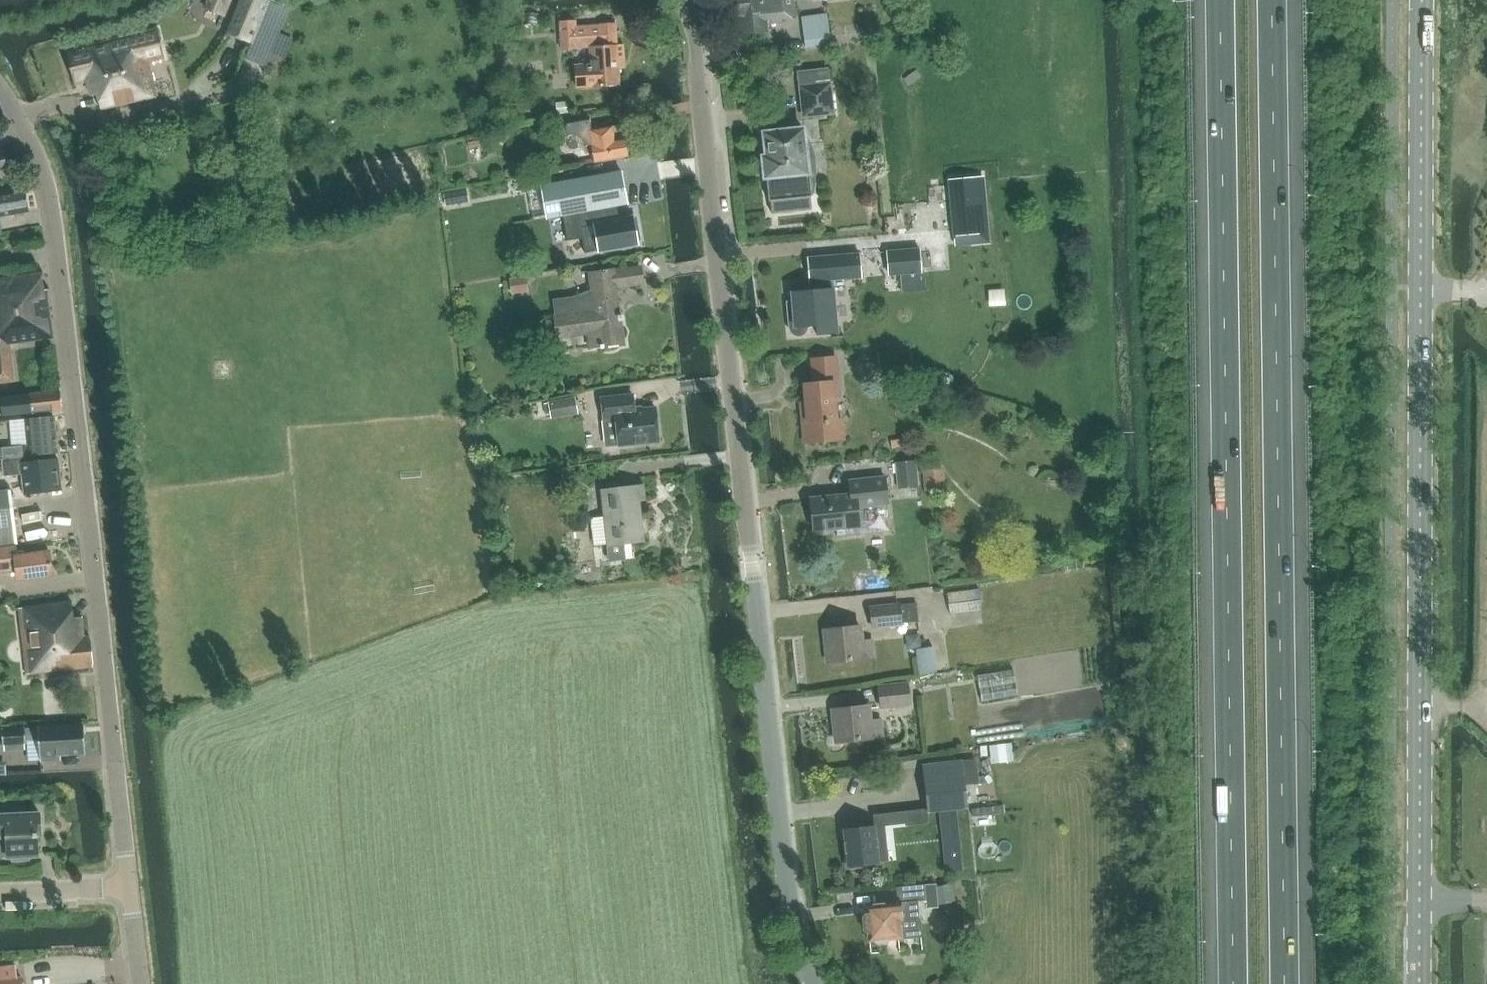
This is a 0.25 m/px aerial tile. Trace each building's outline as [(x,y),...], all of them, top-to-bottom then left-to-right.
[(274,0),(238,0),(225,32),(267,50),(285,5),(274,0)] [(769,30),(768,24),(784,23),(783,20),(797,19),(795,0),(735,0),(737,14),(739,14),(741,33),(769,30)] [(823,3),(803,6),(807,30),(827,27),(823,3)] [(625,68),(624,44),(618,44),(616,22),(600,23),(600,24),(577,25),(577,19),(559,20),(561,50),(589,48),(589,57),(590,67),(574,69),(576,89),(621,85),(619,69),(625,68)] [(86,82),(90,97),(96,96),(100,111),(159,96),(150,62),(164,58),(157,29),(63,51),(72,84),(86,82)] [(830,30),(804,34),(806,48),(831,44),(830,30)] [(802,88),(805,118),(835,116),(833,86),(802,88)] [(566,123),(568,135),(568,136),(567,138),(566,140),(566,143),(567,145),(569,147),(572,149),(574,149),(577,148),(578,147),(590,145),(592,163),(627,156),(625,137),(625,133),(621,126),(614,128),(613,124),(589,129),(588,119),(566,123)] [(769,201),(771,201),(812,197),(812,194),(814,193),(816,179),(816,164),(813,150),(808,137),(807,134),(806,128),(763,132),(766,156),(762,156),(765,178),(767,177),(769,201)] [(8,172),(0,147),(0,175),(8,172)] [(542,186),(528,189),(533,217),(547,214),(547,217),(562,214),(616,205),(626,204),(621,171),(542,185),(542,186)] [(982,178),(950,181),(955,236),(970,234),(971,243),(988,241),(982,178)] [(28,211),(24,187),(0,192),(0,216),(28,211)] [(616,205),(562,214),(567,240),(581,238),(584,253),(600,250),(636,244),(636,241),(640,240),(638,227),(633,228),(632,217),(619,219),(616,205)] [(887,250),(888,274),(920,272),(918,248),(887,250)] [(790,291),(792,308),(786,309),(787,326),(789,330),(792,332),(795,334),(799,334),(803,332),(805,328),(806,324),(816,324),(817,333),(835,331),(831,279),(860,277),(859,252),(808,256),(810,289),(790,291)] [(532,262),(512,263),(513,282),(532,282),(532,262)] [(587,273),(590,291),(575,296),(552,299),(555,315),(552,315),(556,339),(589,335),(590,347),(598,346),(623,342),(615,286),(642,282),(640,267),(587,273)] [(11,343),(54,338),(48,289),(44,289),(42,274),(0,279),(0,382),(16,380),(11,343)] [(804,443),(846,439),(844,417),(839,418),(837,398),(842,397),(838,356),(812,358),(813,382),(804,383),(806,402),(801,402),(804,443)] [(59,391),(0,398),(1,399),(3,399),(5,415),(2,415),(3,417),(62,410),(60,391),(59,391)] [(615,419),(617,446),(660,442),(656,407),(646,407),(634,409),(633,393),(621,395),(600,397),(602,420),(615,419)] [(552,418),(580,413),(577,397),(549,401),(552,418)] [(27,445),(23,445),(2,448),(4,458),(58,453),(55,416),(25,419),(27,445)] [(928,477),(951,471),(946,454),(924,460),(928,477)] [(23,494),(61,490),(58,458),(35,461),(34,456),(1,459),(4,477),(21,475),(23,494)] [(915,460),(895,462),(895,464),(896,473),(898,489),(917,487),(915,460)] [(851,494),(811,498),(814,531),(836,529),(860,527),(858,507),(887,505),(885,477),(850,480),(851,494)] [(643,485),(602,491),(609,561),(625,559),(623,542),(644,540),(643,540),(639,500),(644,499),(643,485)] [(0,491),(0,546),(15,544),(18,544),(17,540),(12,490),(0,491)] [(860,527),(836,529),(837,536),(890,531),(887,505),(858,507),(860,527)] [(15,544),(0,546),(0,572),(17,570),(19,580),(53,576),(50,551),(17,555),(15,544)] [(953,587),(954,612),(987,610),(985,585),(953,587)] [(26,675),(93,668),(90,635),(85,636),(83,616),(73,618),(72,601),(18,608),(26,675)] [(918,602),(901,604),(901,602),(873,606),(876,626),(920,620),(918,602)] [(827,663),(876,657),(874,638),(865,639),(863,625),(824,629),(827,663)] [(939,635),(920,636),(920,661),(940,661),(939,635)] [(881,686),(884,706),(911,702),(909,682),(881,686)] [(835,742),(884,737),(882,717),(873,718),(871,705),(832,709),(835,742)] [(25,744),(26,744),(26,741),(39,740),(40,761),(61,760),(61,755),(84,754),(86,754),(84,723),(82,723),(82,724),(38,727),(25,728),(2,729),(3,745),(4,745),(25,744)] [(992,731),(993,751),(1018,750),(1017,730),(992,731)] [(978,757),(922,763),(924,777),(927,808),(927,812),(940,811),(955,809),(968,808),(965,785),(981,783),(978,757)] [(996,793),(975,798),(977,811),(999,807),(996,793)] [(927,808),(906,811),(908,823),(928,821),(927,812),(927,808)] [(7,837),(8,857),(13,857),(13,861),(29,860),(28,856),(38,856),(37,829),(41,828),(40,813),(26,814),(26,809),(12,809),(12,815),(0,815),(0,837),(7,837)] [(955,809),(940,811),(942,831),(957,829),(955,809)] [(885,842),(877,843),(875,825),(874,825),(844,829),(848,866),(888,862),(885,842)] [(865,913),(861,917),(863,930),(867,932),(868,942),(874,942),(878,945),(886,945),(889,941),(903,939),(901,922),(921,919),(918,901),(927,900),(925,883),(896,886),(897,902),(864,905),(865,913)] [(0,967),(0,983),(22,983),(21,977),(17,977),(16,966),(0,967)]
